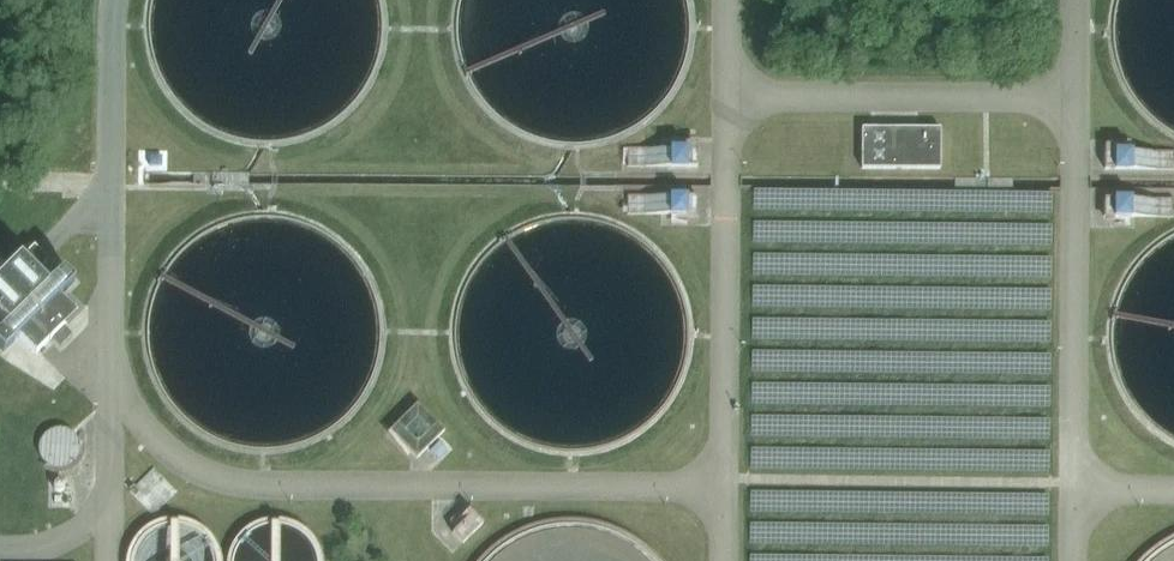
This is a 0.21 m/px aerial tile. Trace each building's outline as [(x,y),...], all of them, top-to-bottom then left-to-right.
[(863,127),(862,167),(941,168),(942,128),(919,127),(871,127),(863,127)] [(628,148),(628,166),(697,165),(697,148),(678,148),(662,148),(628,148)] [(1115,151),(1105,151),(1105,169),(1173,168),(1173,160),(1173,150),(1135,151),(1115,151)] [(696,196),(628,197),(628,214),(661,213),(672,213),(696,213),(696,196)] [(1105,198),(1105,214),(1115,215),(1135,215),(1173,216),(1173,207),(1173,199),(1105,198)] [(8,325),(0,333),(0,348),(4,352),(19,337),(36,354),(53,337),(61,345),(73,334),(69,330),(65,326),(76,314),(64,302),(60,297),(75,282),(63,270),(47,285),(36,273),(46,263),(45,262),(32,249),(31,248),(8,271),(0,263),(0,317),(8,325)] [(418,402),(391,429),(418,457),(440,435),(445,430),(418,402)] [(38,460),(72,462),(73,430),(39,428),(38,460)] [(130,489),(154,514),(179,490),(154,466),(130,489)] [(473,513),(453,533),(464,544),(484,523),(473,513)] [(217,556),(215,548),(211,541),(206,535),(199,529),(190,524),(179,521),(172,521),(162,522),(154,525),(147,530),(141,535),(135,543),(132,550),(129,559),(129,560),(218,560),(217,556)] [(317,553),(313,545),(307,537),(299,530),(289,526),(280,524),(273,524),(263,526),(255,529),(249,533),(244,537),(238,544),(234,553),(231,560),(319,560),(317,553)]
